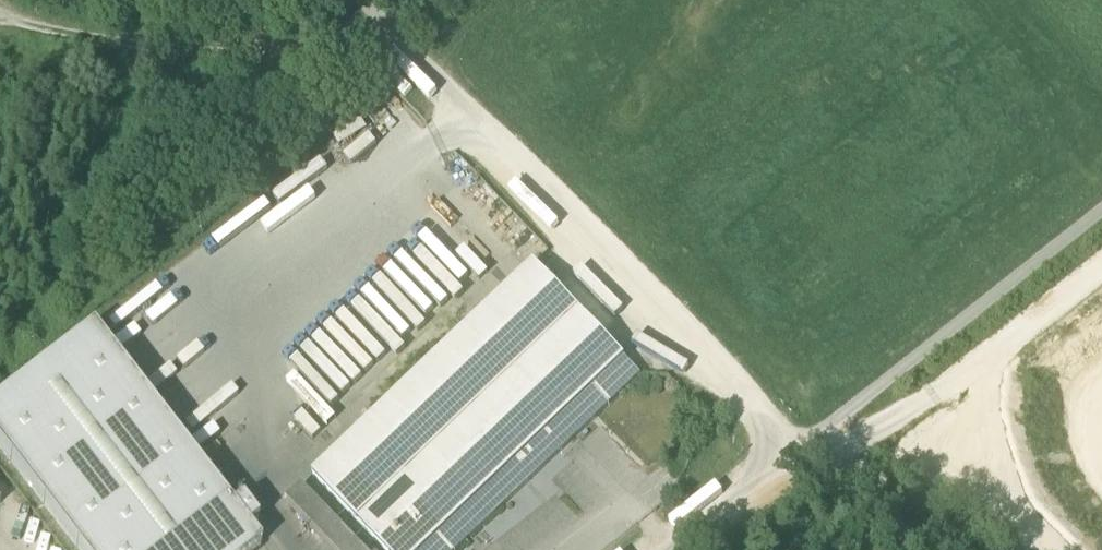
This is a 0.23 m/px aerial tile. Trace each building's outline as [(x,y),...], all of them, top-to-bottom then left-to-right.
[(456,286),(439,264),(466,230),(459,219),(443,207),(429,224),(402,243),(412,257),(404,251),(429,285),(436,281),(445,288),(437,294),(442,302),(453,288),(456,286)] [(465,285),(482,267),(461,247),(444,266),(465,285)] [(579,312),(534,265),(455,340),(313,476),(384,549),(457,549),(640,375),(579,312)] [(361,296),(299,346),(333,387),(345,377),(351,384),(400,344),(361,296)] [(78,549),(255,549),(261,546),(248,530),(258,523),(242,502),(232,509),(93,328),(0,400),(0,449),(78,549)] [(283,504),(327,549),(366,549),(304,484),(283,504)]
